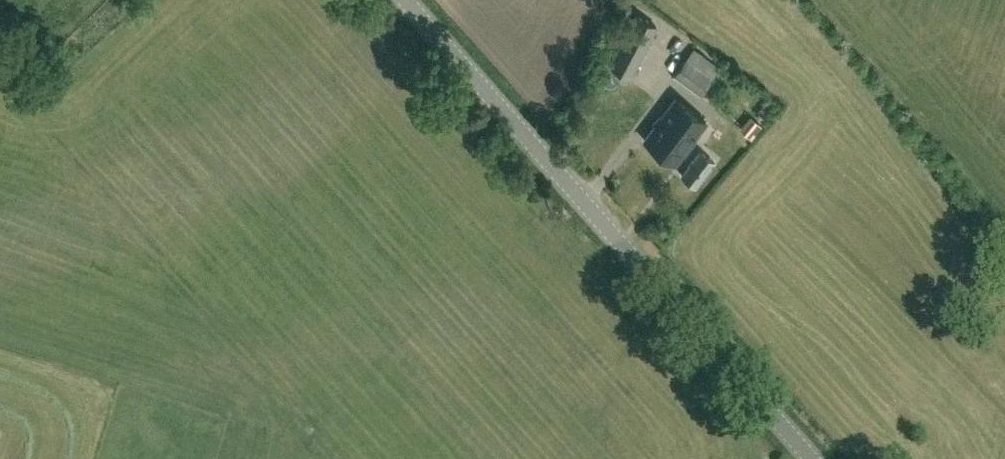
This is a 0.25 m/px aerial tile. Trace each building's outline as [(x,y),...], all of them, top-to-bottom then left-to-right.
[(636,15),(610,64),(629,74),(655,25),(636,15)] [(700,94),(716,73),(720,67),(715,63),(716,62),(694,47),(673,75),(700,94)] [(705,121),(675,98),(643,139),(673,162),(705,121)] [(774,103),(767,98),(758,110),(764,115),(774,103)] [(696,187),(716,161),(700,149),(680,174),(696,187)]
